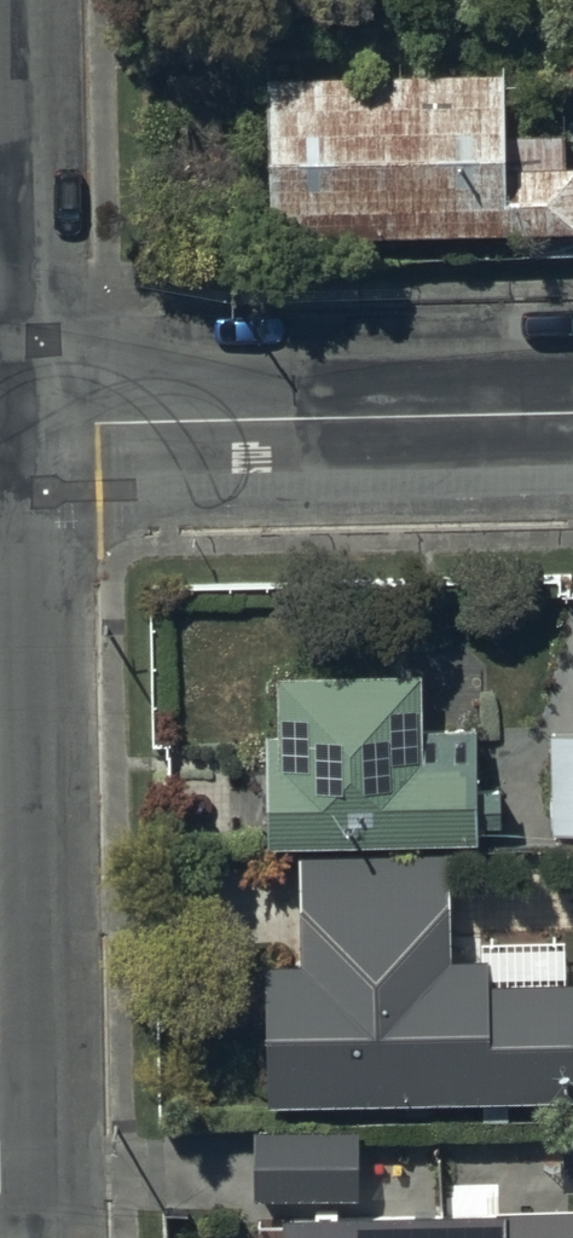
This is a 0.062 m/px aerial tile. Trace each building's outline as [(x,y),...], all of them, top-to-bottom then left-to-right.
[(400,79),(400,64),(369,64),(369,79),(268,81),(270,242),(572,239),(572,174),(558,174),(558,137),(504,137),(503,78),(400,79)] [(266,739),(265,854),(476,852),(475,832),(500,832),(499,792),(475,792),(474,731),(419,731),(418,681),(275,683),(276,739),(266,739)] [(549,733),(551,841),(572,841),(572,733),(549,733)] [(267,1111),(572,1106),(572,991),(565,991),(564,946),(477,947),(477,938),(447,938),(446,856),(296,859),(298,969),(263,969),(267,1111)] [(358,1206),(358,1169),(355,1169),(354,1133),(253,1133),(253,1206),(358,1206)] [(416,1217),(337,1217),(337,1213),(314,1213),(314,1217),(258,1217),(258,1237),(572,1237),(572,1221),(495,1221),(495,1188),(445,1188),(445,1217),(438,1217),(438,1224),(416,1223),(416,1217)]
